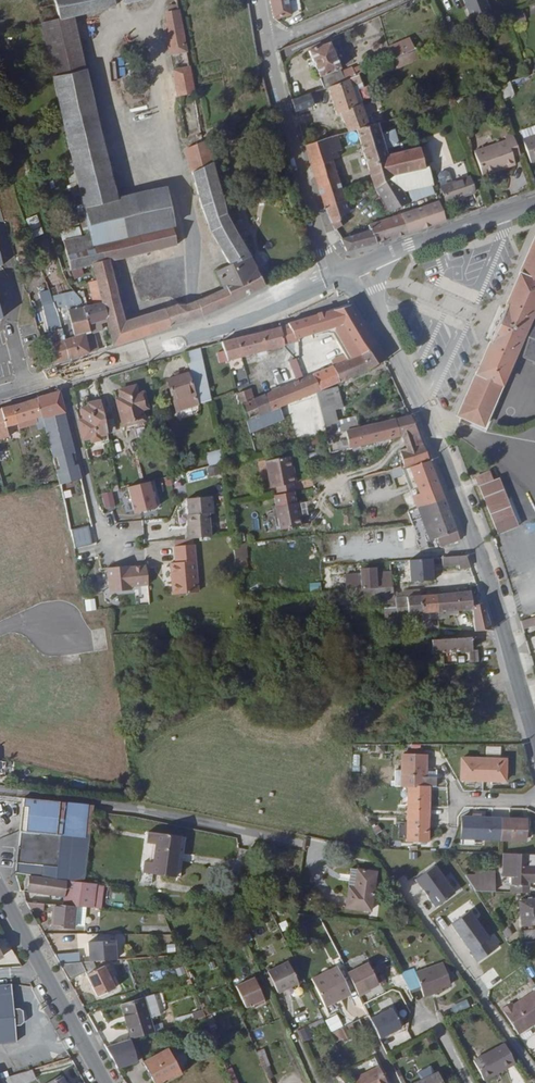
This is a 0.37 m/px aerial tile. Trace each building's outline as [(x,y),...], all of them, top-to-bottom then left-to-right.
[(43,26),(45,26),(77,18),(115,7),(113,0),(50,0),(37,4),(43,26)] [(272,3),(275,21),(276,21),(293,17),(290,0),(272,0),(272,3)] [(490,16),(485,0),(463,0),(471,22),(490,16)] [(179,4),(171,5),(172,12),(180,11),(179,4)] [(172,12),(169,13),(171,25),(183,23),(180,11),(172,12)] [(522,11),(511,16),(516,26),(527,22),(522,11)] [(167,193),(120,205),(77,18),(45,26),(91,232),(88,238),(68,243),(71,254),(175,226),(167,193)] [(172,45),(186,43),(183,23),(171,25),(168,26),(172,45)] [(174,55),(188,52),(186,43),(172,45),(174,55)] [(308,53),(324,89),(329,87),(359,75),(362,74),(358,66),(341,73),(329,44),(308,53)] [(379,56),(383,65),(387,64),(392,62),(402,58),(397,48),(379,56)] [(390,72),(395,69),(392,62),(387,64),(390,72)] [(181,95),(195,93),(191,68),(177,71),(181,95)] [(370,77),(377,74),(375,69),(367,72),(370,77)] [(356,94),(365,90),(359,75),(329,87),(339,115),(344,114),(351,133),(380,124),(398,118),(390,96),(360,107),(356,94)] [(502,101),(514,97),(511,85),(499,89),(502,101)] [(298,112),(315,105),(311,94),(294,101),(298,112)] [(361,133),(379,189),(381,188),(397,175),(432,167),(425,148),(424,148),(392,158),(389,150),(403,146),(398,131),(384,135),(380,124),(351,133),(309,146),(317,171),(330,206),(349,200),(337,159),(342,157),(341,152),(345,151),(342,142),(345,141),(345,138),(361,133)] [(279,132),(278,126),(265,133),(267,138),(279,132)] [(515,158),(522,156),(515,136),(509,138),(510,141),(476,152),(484,176),(517,166),(515,158)] [(534,164),(534,139),(526,142),(533,164),(534,164)] [(194,165),(208,216),(232,266),(251,256),(228,210),(215,163),(213,156),(194,165)] [(432,167),(397,175),(381,188),(394,211),(415,202),(408,192),(438,185),(432,167)] [(448,202),(475,193),(471,179),(443,187),(448,202)] [(398,238),(450,220),(443,199),(366,227),(366,231),(345,238),(350,250),(385,241),(398,238)] [(353,210),(349,200),(330,206),(334,217),(341,230),(353,222),(348,213),(353,210)] [(33,239),(41,236),(35,220),(27,224),(33,239)] [(97,266),(100,278),(102,290),(105,302),(110,319),(116,345),(188,323),(191,313),(181,308),(127,323),(113,262),(180,245),(175,226),(71,254),(76,272),(97,266)] [(509,305),(503,302),(487,338),(493,341),(460,416),(464,418),(462,423),(468,426),(470,420),(486,427),(519,353),(534,361),(534,248),(509,305)] [(266,285),(251,256),(232,266),(219,272),(228,290),(202,300),(201,309),(207,316),(238,300),(266,285)] [(92,280),(95,291),(102,290),(100,278),(92,280)] [(72,358),(62,315),(56,299),(53,289),(48,291),(56,315),(57,314),(61,330),(57,331),(60,343),(55,345),(59,362),(66,360),(72,358)] [(85,302),(80,292),(56,299),(62,315),(72,358),(83,355),(92,353),(88,333),(93,332),(86,307),(85,302)] [(104,329),(102,321),(110,319),(105,302),(86,307),(93,332),(96,331),(104,329)] [(301,338),(344,326),(363,354),(377,348),(351,308),(343,310),(290,325),(298,342),(302,341),(301,338)] [(51,315),(54,331),(57,331),(61,330),(57,314),(56,315),(51,315)] [(290,325),(283,327),(286,345),(298,342),(290,325)] [(286,345),(283,327),(269,331),(253,335),(258,353),(286,345)] [(92,353),(100,350),(96,331),(93,332),(88,333),(92,353)] [(258,353),(253,335),(246,337),(239,339),(244,356),(258,353)] [(232,360),(244,356),(239,339),(234,341),(227,343),(229,350),(232,359),(232,360)] [(33,357),(44,355),(42,345),(31,348),(33,357)] [(344,380),(386,362),(377,348),(363,354),(337,365),(344,380)] [(201,349),(187,354),(190,375),(206,372),(201,349)] [(222,351),(224,361),(232,359),(229,350),(222,351)] [(301,364),(293,367),(299,380),(306,378),(301,364)] [(344,380),(337,365),(306,378),(312,393),(314,393),(333,385),(342,381),(344,380)] [(196,394),(210,390),(206,372),(190,375),(195,394),(196,394)] [(175,400),(195,394),(190,375),(168,381),(174,401),(175,400)] [(306,378),(299,380),(268,393),(270,401),(268,401),(271,410),(312,393),(306,378)] [(142,394),(138,395),(136,387),(121,391),(123,399),(124,405),(119,406),(124,426),(145,421),(142,411),(147,410),(146,406),(148,403),(147,398),(143,396),(142,394)] [(242,394),(250,419),(262,414),(256,398),(253,389),(242,394)] [(321,411),(332,407),(326,391),(315,395),(321,411)] [(63,411),(59,392),(51,395),(56,413),(63,411)] [(268,401),(270,401),(268,393),(256,398),(262,414),(271,410),(268,401)] [(199,408),(196,394),(195,394),(175,400),(179,413),(199,408)] [(56,413),(51,395),(39,398),(43,416),(56,413)] [(46,429),(43,418),(43,416),(39,398),(14,405),(0,408),(0,440),(10,438),(7,426),(17,423),(29,421),(30,425),(38,424),(40,430),(46,429)] [(100,436),(108,434),(101,402),(89,405),(90,408),(83,409),(85,420),(86,426),(80,427),(83,439),(92,437),(93,441),(101,440),(100,436)] [(73,445),(65,414),(43,418),(46,429),(58,483),(60,483),(60,485),(82,480),(78,465),(75,466),(73,454),(75,454),(73,445)] [(410,415),(350,430),(329,435),(325,436),(329,454),(400,437),(417,433),(414,424),(410,415)] [(347,418),(325,424),(329,435),(350,430),(347,418)] [(400,437),(404,449),(422,444),(417,433),(400,437)] [(404,449),(400,451),(404,466),(429,459),(425,451),(422,444),(404,449)] [(210,466),(226,462),(223,450),(207,454),(210,466)] [(291,473),(290,466),(288,456),(265,461),(271,487),(276,486),(278,493),(294,490),(293,482),(296,482),(294,472),(291,473)] [(434,474),(429,459),(404,466),(401,466),(415,506),(443,498),(434,474)] [(219,465),(209,467),(211,475),(221,473),(219,465)] [(497,477),(492,478),(488,470),(475,474),(496,533),(514,527),(497,477)] [(152,480),(130,485),(136,512),(159,506),(152,480)] [(190,514),(188,514),(191,538),(193,537),(211,535),(208,511),(211,511),(209,495),(188,498),(190,514)] [(428,542),(437,539),(440,547),(459,541),(456,533),(443,498),(415,506),(408,509),(412,522),(420,520),(428,542)] [(277,528),(297,524),(292,501),(273,505),(277,528)] [(363,542),(374,541),(372,527),(361,528),(363,542)] [(176,546),(194,544),(193,537),(191,538),(175,539),(176,546)] [(235,571),(247,570),(244,542),(232,544),(235,571)] [(176,593),(200,590),(194,544),(176,546),(178,562),(172,563),(174,574),(176,574),(177,581),(174,582),(176,593)] [(461,568),(469,567),(467,561),(465,556),(442,558),(443,566),(460,565),(461,568)] [(443,572),(443,566),(442,558),(429,559),(430,573),(443,572)] [(132,588),(142,586),(138,567),(130,568),(130,566),(118,568),(108,569),(110,593),(132,591),(132,588)] [(149,586),(147,566),(138,567),(142,586),(149,586)] [(391,587),(390,572),(375,573),(376,588),(391,587)] [(376,588),(375,573),(360,574),(361,589),(376,588)] [(360,574),(345,575),(346,590),(361,589),(360,574)] [(393,614),(392,607),(392,599),(391,593),(391,587),(376,588),(361,589),(346,590),(344,590),(344,601),(378,599),(380,615),(393,614)] [(465,587),(466,593),(471,612),(474,628),(475,630),(491,629),(482,603),(476,604),(473,592),(478,592),(476,587),(465,587)] [(401,592),(402,599),(392,599),(392,607),(404,606),(404,614),(418,613),(417,597),(417,591),(401,592)] [(460,610),(461,613),(471,612),(466,593),(433,595),(435,612),(436,618),(436,619),(445,619),(445,616),(445,611),(454,610),(460,610)] [(418,613),(435,612),(433,595),(417,597),(418,613)] [(85,609),(95,609),(95,598),(85,598),(85,609)] [(518,619),(520,626),(534,622),(534,613),(518,619)] [(430,652),(472,649),(471,638),(440,640),(430,640),(430,652)] [(400,770),(400,786),(406,786),(428,787),(434,787),(434,777),(424,777),(424,755),(400,754),(400,770)] [(460,758),(459,777),(482,779),(483,760),(460,758)] [(506,761),(483,760),(482,779),(505,780),(506,761)] [(406,815),(428,816),(428,787),(406,786),(406,815)] [(65,802),(24,798),(21,831),(34,832),(62,835),(65,802)] [(89,805),(65,802),(62,835),(85,838),(89,805)] [(406,840),(428,841),(428,816),(406,815),(406,840)] [(461,816),(461,837),(499,837),(499,817),(480,816),(471,816),(461,816)] [(521,838),(521,817),(499,817),(499,837),(521,838)] [(34,832),(21,831),(19,846),(32,848),(34,832)] [(16,870),(16,873),(31,875),(83,883),(83,880),(88,838),(85,838),(62,835),(34,832),(32,848),(19,846),(16,870)] [(150,834),(148,844),(157,845),(158,835),(150,834)] [(176,878),(182,839),(158,835),(157,845),(154,864),(145,862),(144,873),(176,878)] [(526,863),(526,851),(498,851),(498,882),(526,883),(526,880),(534,879),(534,863),(526,863)] [(534,863),(534,851),(526,851),(526,863),(534,863)] [(440,864),(420,877),(427,887),(429,885),(435,893),(432,895),(439,905),(459,892),(440,864)] [(369,910),(376,872),(353,868),(346,906),(369,910)] [(491,891),(492,876),(473,874),(483,891),(491,891)] [(95,885),(84,883),(83,883),(31,875),(29,891),(63,896),(61,908),(77,910),(88,910),(91,911),(95,885)] [(526,892),(526,883),(498,882),(498,891),(526,892)] [(516,904),(518,928),(534,926),(534,902),(516,904)] [(46,912),(47,906),(28,904),(31,910),(46,912)] [(75,927),(77,910),(61,908),(57,907),(54,926),(74,929),(75,927)] [(480,961),(482,960),(503,946),(495,935),(493,936),(475,909),(455,923),(480,961)] [(75,927),(86,928),(88,910),(77,910),(75,927)] [(513,940),(518,938),(512,929),(507,931),(513,940)] [(534,940),(534,931),(527,932),(528,941),(534,940)] [(91,955),(93,955),(94,962),(118,960),(116,941),(90,944),(91,955)] [(56,956),(61,965),(81,963),(80,954),(56,956)] [(94,962),(91,963),(81,963),(61,965),(71,983),(88,974),(100,995),(117,987),(105,965),(97,969),(94,962)] [(277,993),(297,983),(287,962),(267,972),(277,993)] [(439,987),(448,983),(439,962),(412,973),(410,969),(398,974),(407,992),(417,987),(422,997),(430,994),(429,991),(439,987)] [(364,990),(376,984),(367,964),(346,974),(357,996),(365,992),(364,990)] [(325,1007),(349,995),(336,968),(311,979),(325,1007)] [(257,1006),(266,1003),(255,978),(236,986),(246,1008),(253,1005),(256,1003),(257,1006)] [(516,1005),(514,1002),(504,1007),(520,1034),(533,1026),(532,1024),(534,1022),(534,993),(516,1005)] [(13,1043),(12,1028),(17,1028),(20,1025),(19,1012),(14,1010),(10,1010),(8,995),(0,996),(0,1045),(13,1043)] [(132,1040),(154,1033),(142,998),(121,1004),(132,1040)] [(389,1008),(368,1019),(377,1038),(398,1028),(398,1026),(389,1008)] [(331,1032),(339,1027),(334,1018),(326,1022),(331,1032)] [(308,1025),(300,1028),(303,1036),(311,1034),(308,1025)] [(332,1032),(338,1043),(351,1036),(345,1025),(332,1032)] [(115,1064),(126,1059),(118,1044),(106,1047),(115,1064)] [(499,1071),(512,1064),(502,1046),(471,1062),(480,1078),(498,1068),(499,1071)] [(264,1047),(257,1050),(263,1067),(270,1064),(264,1047)] [(181,1075),(168,1051),(145,1064),(148,1070),(144,1072),(151,1082),(155,1081),(156,1082),(165,1082),(181,1075)] [(378,1067),(352,1080),(354,1082),(386,1082),(378,1067)] [(25,1071),(4,1075),(5,1082),(27,1082),(25,1071)] [(437,1075),(419,1082),(441,1082),(437,1075)]
